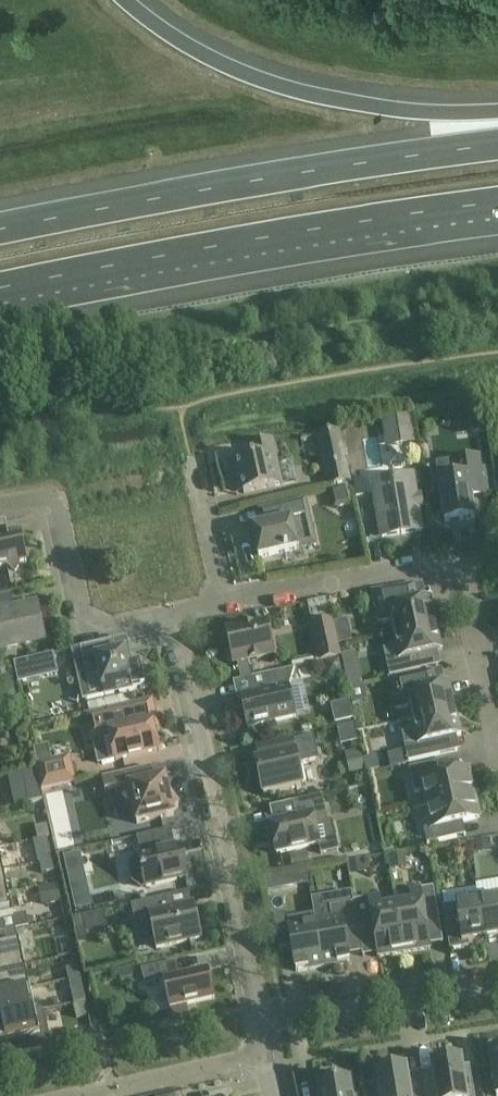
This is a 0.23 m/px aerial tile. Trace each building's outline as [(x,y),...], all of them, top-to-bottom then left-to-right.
[(414,443),(410,418),(384,422),(388,447),(414,443)] [(351,482),(340,430),(317,435),(328,487),(351,482)] [(275,452),(272,440),(247,445),(250,458),(236,461),(238,472),(231,473),(234,485),(241,483),(243,493),(275,486),(268,454),(275,452)] [(479,457),(436,464),(438,481),(445,523),(475,518),(470,489),(483,487),(479,457)] [(421,531),(412,477),(373,484),(382,537),(421,531)] [(362,478),(353,480),(356,496),(365,495),(362,478)] [(352,504),(348,486),(330,491),(334,509),(352,504)] [(312,533),(305,501),(259,512),(262,527),(251,529),(258,559),(298,550),(295,537),(312,533)] [(5,520),(0,521),(0,566),(7,565),(15,569),(20,562),(26,561),(20,532),(8,535),(5,520)] [(402,586),(370,592),(378,624),(390,621),(393,633),(435,624),(430,598),(418,601),(414,584),(402,586)] [(43,637),(35,603),(0,611),(0,647),(43,637)] [(340,656),(331,620),(312,624),(320,660),(340,656)] [(267,622),(226,631),(230,650),(226,653),(228,660),(233,661),(233,663),(274,654),(267,622)] [(441,649),(435,624),(393,633),(396,646),(383,649),(389,676),(421,669),(417,655),(441,649)] [(83,660),(77,661),(85,700),(104,695),(145,686),(140,663),(129,665),(125,650),(125,651),(122,638),(109,641),(80,647),(83,660)] [(12,661),(16,681),(56,673),(52,653),(12,661)] [(246,696),(241,697),(248,726),(295,716),(288,686),(279,688),(276,671),(247,678),(249,691),(246,696)] [(433,672),(390,681),(397,709),(409,706),(412,718),(455,709),(449,683),(437,686),(433,672)] [(360,674),(345,677),(348,688),(362,685),(360,674)] [(337,743),(354,740),(347,701),(330,704),(337,743)] [(141,719),(138,702),(84,714),(90,741),(109,736),(115,760),(159,750),(152,717),(141,719)] [(460,734),(455,709),(412,718),(415,731),(402,734),(409,761),(440,754),(437,740),(460,734)] [(259,761),(255,761),(263,795),(303,786),(298,764),(319,759),(314,735),(276,743),(256,748),(259,761)] [(365,770),(360,751),(345,754),(350,773),(365,770)] [(36,763),(37,769),(42,790),(77,783),(71,756),(36,763)] [(424,791),(427,804),(474,794),(468,769),(443,775),(440,761),(409,768),(415,793),(424,791)] [(152,766),(102,777),(105,791),(117,789),(133,807),(137,823),(174,814),(173,811),(178,805),(170,796),(165,777),(155,780),(145,769),(152,767),(152,766)] [(44,800),(42,790),(37,769),(22,773),(29,803),(44,800)] [(479,818),(474,794),(427,804),(430,817),(426,818),(429,828),(423,829),(426,844),(457,837),(454,824),(479,818)] [(324,824),(318,795),(292,801),(296,817),(269,824),(276,853),(316,844),(311,827),(324,824)] [(38,840),(47,838),(49,837),(46,824),(35,827),(38,840)] [(169,849),(164,830),(137,836),(141,855),(133,857),(128,865),(132,883),(140,887),(188,877),(181,846),(169,849)] [(40,863),(52,860),(47,838),(38,840),(33,841),(38,863),(40,863)] [(80,853),(63,857),(75,910),(92,907),(80,853)] [(54,871),(52,860),(40,863),(42,873),(54,871)] [(3,871),(0,872),(0,896),(9,894),(3,871)] [(280,877),(266,879),(268,891),(282,889),(280,877)] [(62,901),(58,883),(38,887),(42,906),(62,901)] [(397,907),(404,953),(430,949),(426,924),(439,922),(433,887),(411,891),(413,904),(397,907)] [(4,933),(1,920),(14,918),(9,894),(0,896),(0,934),(4,933)] [(169,909),(167,896),(131,904),(134,917),(139,916),(143,933),(153,931),(157,948),(202,937),(194,903),(169,909)] [(354,901),(354,902),(359,930),(360,936),(375,933),(379,957),(404,953),(397,907),(380,910),(378,897),(354,901)] [(486,939),(497,937),(497,897),(479,901),(486,939)] [(463,943),(486,939),(479,901),(443,907),(450,950),(464,948),(463,943)] [(359,930),(354,902),(353,902),(353,903),(330,907),(332,920),(316,923),(323,967),(350,962),(345,932),(359,930)] [(77,937),(98,935),(96,913),(75,915),(77,937)] [(287,915),(274,917),(278,944),(291,941),(296,971),(323,967),(316,923),(314,915),(288,919),(287,915)] [(0,934),(0,972),(25,966),(19,943),(16,930),(4,933),(0,934)] [(179,975),(175,961),(142,969),(145,983),(163,979),(170,1008),(215,998),(208,969),(179,975)] [(25,966),(0,972),(0,996),(2,995),(30,989),(25,966)] [(67,969),(70,980),(81,978),(78,966),(67,969)] [(86,1001),(81,978),(70,980),(75,1004),(86,1001)] [(30,989),(2,995),(0,996),(0,1020),(35,1012),(30,989)] [(0,1032),(0,1045),(2,1045),(5,1056),(3,1056),(3,1058),(52,1048),(43,1010),(35,1012),(0,1020),(0,1028),(1,1032),(0,1032)] [(95,1037),(92,1026),(80,1029),(82,1040),(95,1037)] [(490,1054),(497,1095),(497,1052),(490,1054)] [(423,1090),(424,1095),(474,1095),(472,1079),(465,1080),(461,1059),(432,1064),(436,1088),(423,1090)] [(423,1090),(411,1092),(407,1068),(378,1073),(381,1095),(424,1095),(423,1090)] [(349,1077),(340,1079),(337,1073),(322,1075),(321,1082),(319,1082),(321,1095),(352,1095),(349,1077)]
